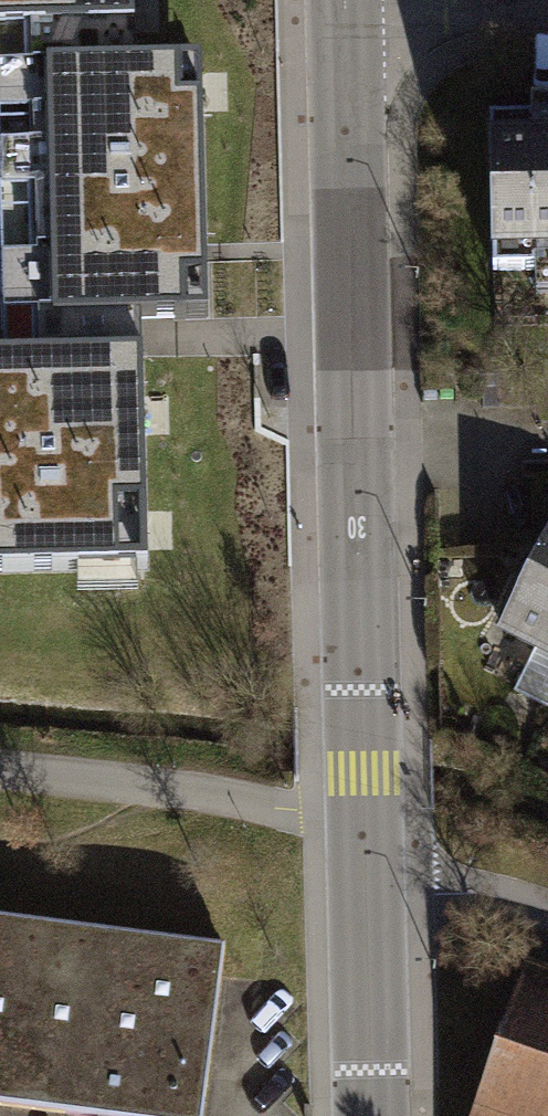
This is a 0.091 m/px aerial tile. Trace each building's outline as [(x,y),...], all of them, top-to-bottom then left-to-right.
[(144,560),(138,308),(209,306),(203,63),(132,65),(130,0),(0,0),(0,22),(34,21),(42,356),(0,357),(0,564),(144,560)] [(483,159),(486,274),(547,272),(547,157),(483,159)] [(500,657),(547,680),(547,555),(500,657)] [(215,962),(0,939),(0,1115),(9,1115),(198,1115),(215,962)] [(528,976),(480,1115),(547,1115),(547,983),(528,976)]
